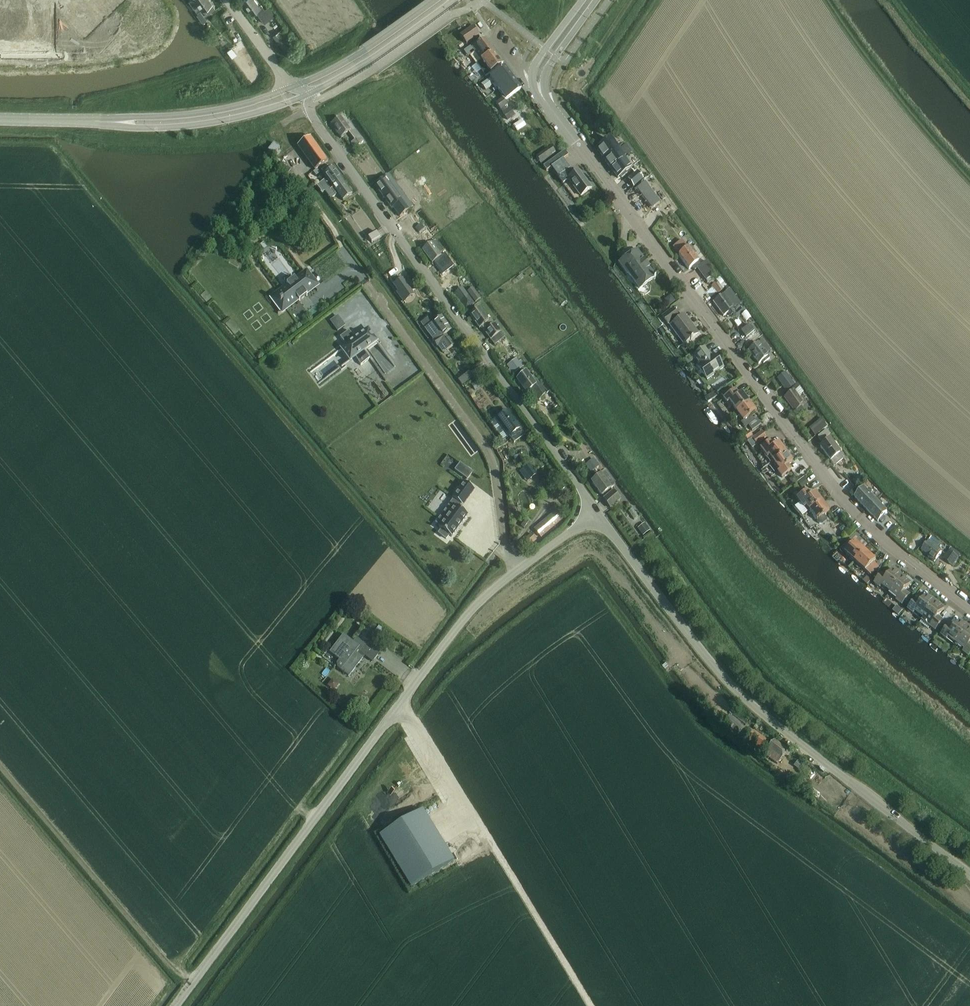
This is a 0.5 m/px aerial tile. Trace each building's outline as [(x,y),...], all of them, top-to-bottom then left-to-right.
[(81,1),(94,17),(102,10),(94,0),(82,0),(81,1)] [(102,10),(111,2),(109,0),(94,0),(102,10)] [(210,0),(190,0),(189,1),(194,8),(199,4),(203,10),(206,14),(215,8),(210,0)] [(242,0),(251,14),(255,12),(264,23),(271,18),(264,9),(261,4),(259,6),(255,0),(242,0)] [(81,1),(72,9),(86,24),(94,17),(81,1)] [(72,9),(64,16),(77,31),(86,24),(72,9)] [(207,20),(201,11),(197,15),(203,23),(207,20)] [(461,35),(461,36),(466,43),(479,33),(478,33),(473,26),(461,35)] [(22,29),(12,29),(12,47),(22,47),(22,29)] [(32,29),(22,29),(22,47),(32,47),(32,29)] [(42,29),(32,29),(32,47),(42,47),(42,29)] [(52,29),(42,29),(42,47),(52,47),(52,29)] [(294,49),(280,30),(273,36),(286,55),(294,49)] [(475,52),(470,55),(476,64),(478,63),(478,62),(481,60),(494,51),(494,50),(485,38),(472,48),(475,52)] [(478,62),(478,63),(482,69),(486,66),(490,73),(503,63),(494,51),(481,60),(478,62)] [(503,95),(501,96),(502,98),(495,103),(501,110),(508,120),(515,115),(510,108),(507,109),(505,107),(508,105),(504,99),(505,98),(506,99),(522,88),(505,66),(482,84),(486,90),(495,84),(503,95)] [(580,109),(587,121),(593,117),(586,105),(580,109)] [(330,124),(340,138),(341,138),(348,132),(354,140),(351,142),(355,148),(363,142),(348,122),(346,124),(341,117),(330,124)] [(297,146),(315,170),(317,168),(328,161),(311,136),(297,146)] [(601,145),(597,148),(605,160),(611,169),(625,159),(624,157),(630,153),(632,152),(626,144),(622,147),(618,149),(610,138),(601,145)] [(273,143),(268,151),(274,155),(280,148),(273,143)] [(553,147),(539,158),(543,163),(557,153),(553,147)] [(565,151),(543,167),(547,171),(568,155),(565,151)] [(625,159),(611,169),(618,178),(621,175),(622,177),(626,174),(627,173),(628,173),(626,171),(630,168),(639,162),(633,153),(625,159)] [(328,166),(322,170),(324,174),(326,176),(325,176),(329,181),(327,182),(325,184),(322,186),(323,189),(325,191),(326,192),(342,180),(333,168),(331,169),(328,166)] [(570,168),(558,177),(563,183),(568,180),(580,196),(592,188),(579,170),(574,174),(570,168)] [(637,173),(628,180),(633,186),(634,187),(643,180),(642,179),(637,173)] [(389,176),(376,185),(392,208),(393,207),(400,216),(412,207),(389,176)] [(342,180),(326,192),(331,199),(338,193),(343,199),(352,193),(342,180)] [(637,190),(651,208),(652,210),(660,204),(645,184),(637,190)] [(416,227),(411,231),(415,235),(420,231),(416,227)] [(372,242),(379,238),(380,237),(377,231),(368,237),(372,242)] [(679,241),(672,246),(679,255),(689,268),(692,267),(694,269),(697,268),(706,280),(714,274),(705,262),(700,265),(698,262),(692,254),(695,252),(691,248),(689,250),(688,248),(681,240),(679,241)] [(435,241),(422,249),(432,263),(443,255),(441,252),(443,251),(435,241)] [(656,276),(647,265),(636,250),(619,262),(627,273),(628,272),(640,288),(656,276)] [(303,272),(270,297),(282,314),(316,288),(303,272)] [(402,277),(393,284),(405,301),(414,294),(402,277)] [(712,285),(718,294),(724,289),(718,281),(712,285)] [(481,298),(473,287),(467,291),(475,302),(481,298)] [(722,295),(714,302),(723,315),(728,312),(732,309),(738,305),(728,291),(722,295)] [(671,295),(665,300),(670,306),(676,301),(671,295)] [(484,331),(486,333),(491,340),(501,333),(494,324),(491,319),(488,321),(479,308),(470,314),(480,328),(482,326),(485,330),(484,331)] [(662,316),(668,324),(678,316),(673,309),(662,316)] [(438,346),(443,353),(454,344),(446,334),(452,329),(442,315),(433,322),(431,324),(425,328),(433,339),(432,340),(437,346),(438,346)] [(684,344),(698,333),(684,315),(670,325),(684,344)] [(749,324),(741,330),(746,337),(754,331),(749,324)] [(349,330),(340,337),(346,345),(341,348),(350,361),(355,357),(360,364),(369,358),(364,350),(377,341),(368,329),(355,338),(349,330)] [(758,343),(749,350),(758,363),(762,360),(764,363),(769,358),(768,356),(766,354),(771,350),(762,339),(758,343)] [(697,366),(702,373),(707,379),(723,367),(714,354),(711,356),(704,347),(694,355),(701,364),(697,366)] [(689,356),(682,360),(686,365),(692,360),(689,356)] [(511,367),(509,369),(513,374),(521,368),(518,364),(517,362),(510,366),(511,367)] [(538,400),(541,398),(542,400),(546,397),(545,395),(537,385),(539,383),(536,379),(536,380),(533,376),(530,378),(526,372),(516,379),(526,393),(530,390),(538,400)] [(777,378),(783,386),(786,390),(794,385),(785,372),(777,378)] [(460,379),(463,385),(464,384),(472,378),(469,375),(468,373),(460,379)] [(790,393),(784,398),(794,411),(797,409),(802,406),(803,405),(797,397),(803,393),(799,387),(800,387),(798,384),(797,385),(791,389),(788,391),(790,393)] [(730,387),(721,393),(724,397),(723,398),(723,399),(726,403),(730,408),(732,407),(736,411),(749,402),(742,392),(738,395),(734,390),(733,391),(730,387)] [(736,418),(739,416),(742,420),(740,422),(744,428),(748,425),(752,430),(761,424),(757,418),(754,420),(751,415),(756,412),(749,402),(736,411),(733,413),(736,418)] [(494,419),(490,422),(503,440),(507,437),(509,435),(514,442),(522,436),(520,433),(522,431),(520,428),(507,410),(494,419)] [(824,422),(811,431),(815,436),(827,428),(828,427),(827,427),(824,422)] [(747,439),(749,438),(753,435),(750,430),(744,435),(747,439)] [(762,430),(752,438),(756,445),(767,437),(762,430)] [(826,430),(818,436),(821,441),(830,435),(826,430)] [(829,440),(820,446),(834,465),(843,458),(829,440)] [(769,457),(772,461),(786,451),(778,441),(772,446),(769,441),(760,448),(767,458),(769,457)] [(514,453),(514,455),(514,457),(514,458),(515,460),(516,461),(517,462),(519,462),(520,463),(522,463),(523,462),(525,462),(526,461),(527,460),(528,458),(529,457),(529,455),(529,454),(528,452),(528,451),(527,450),(525,449),(524,448),(522,448),(521,448),(519,448),(518,448),(516,449),(515,451),(514,452),(514,453)] [(772,461),(776,466),(779,470),(777,472),(781,478),(792,470),(788,465),(793,461),(786,451),(772,461)] [(595,459),(586,466),(590,472),(599,465),(595,459)] [(459,463),(454,470),(468,479),(473,472),(459,463)] [(523,468),(530,478),(537,473),(530,464),(523,468)] [(552,469),(549,472),(554,480),(558,477),(552,469)] [(601,495),(602,495),(605,498),(604,499),(610,508),(620,501),(613,492),(611,488),(615,485),(605,472),(591,482),(601,495)] [(789,479),(793,483),(798,479),(794,475),(789,479)] [(861,476),(854,480),(855,481),(860,487),(865,484),(866,483),(861,476)] [(804,478),(798,482),(801,487),(808,483),(804,478)] [(563,479),(551,488),(556,494),(568,485),(563,479)] [(442,528),(439,532),(447,537),(449,534),(451,535),(467,515),(458,508),(462,504),(463,505),(475,490),(464,482),(453,497),(454,498),(441,517),(444,519),(440,526),(439,526),(442,528)] [(860,493),(855,498),(878,522),(879,520),(882,522),(885,519),(883,517),(883,516),(887,513),(887,512),(882,507),(884,505),(878,500),(877,502),(864,489),(860,493)] [(796,497),(791,502),(794,506),(802,516),(807,512),(809,511),(822,501),(815,492),(809,496),(805,491),(796,497)] [(809,511),(816,520),(817,520),(819,523),(822,524),(826,521),(827,518),(824,515),(829,511),(822,501),(809,511)] [(556,509),(534,528),(541,537),(563,518),(556,509)] [(647,525),(639,530),(643,535),(650,530),(647,525)] [(531,533),(522,541),(527,547),(537,539),(531,533)] [(928,542),(921,550),(929,556),(928,557),(934,561),(941,552),(936,548),(940,543),(932,537),(928,542)] [(841,548),(856,562),(866,550),(856,541),(854,544),(849,539),(841,548)] [(874,562),(876,560),(866,550),(856,562),(871,576),(879,567),(874,562)] [(958,558),(949,551),(943,558),(953,565),(958,558)] [(882,585),(890,592),(902,576),(893,569),(887,577),(882,573),(875,583),(880,587),(882,585)] [(902,576),(890,592),(898,598),(897,601),(902,604),(910,594),(905,591),(911,583),(902,576)] [(916,599),(908,610),(913,613),(915,611),(923,618),(936,602),(935,602),(927,595),(921,603),(916,599)] [(354,605),(349,601),(344,607),(350,611),(354,605)] [(923,618),(922,620),(924,622),(925,622),(928,624),(928,625),(930,626),(935,630),(943,621),(938,617),(944,609),(936,602),(923,618)] [(948,637),(956,643),(969,627),(960,620),(954,628),(949,624),(941,635),(947,639),(948,637)] [(387,632),(379,625),(374,632),(383,638),(387,632)] [(956,643),(965,650),(963,651),(969,656),(969,654),(969,628),(969,627),(956,643)] [(330,652),(339,659),(337,663),(338,668),(341,670),(349,676),(363,658),(362,658),(364,655),(372,661),(380,651),(367,641),(365,644),(357,637),(353,642),(343,634),(330,652)] [(730,715),(724,722),(739,734),(745,727),(730,715)] [(774,739),(772,741),(769,746),(764,743),(766,740),(753,731),(747,741),(759,749),(760,749),(765,752),(763,754),(778,764),(788,749),(774,739)] [(798,760),(794,765),(808,775),(812,770),(798,760)] [(379,836),(403,875),(411,887),(454,861),(422,809),(379,836)]
